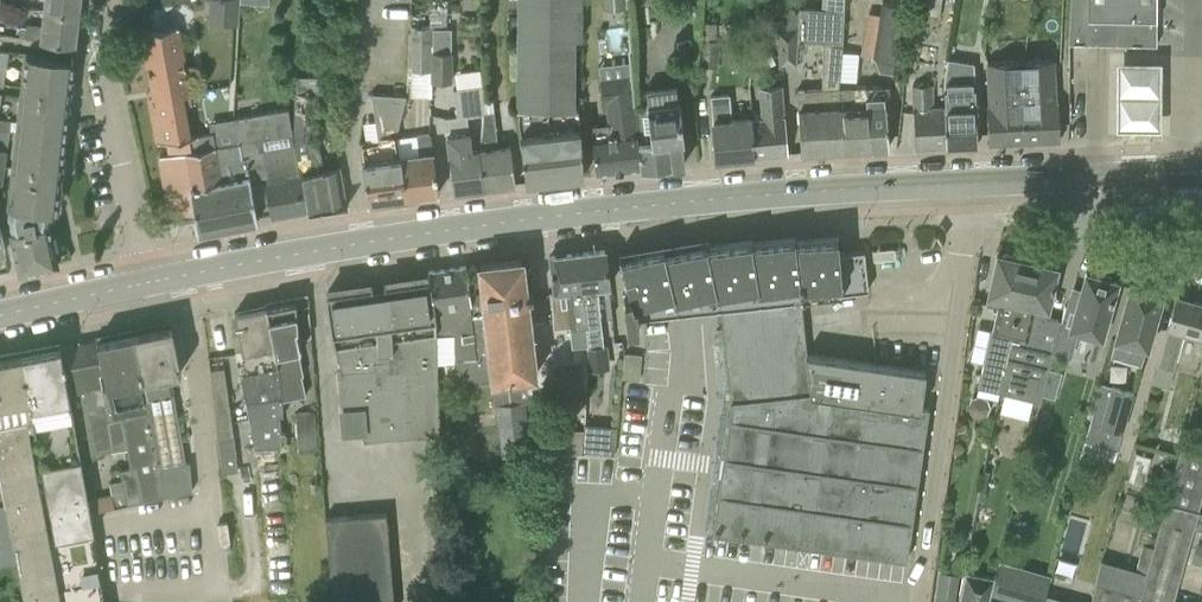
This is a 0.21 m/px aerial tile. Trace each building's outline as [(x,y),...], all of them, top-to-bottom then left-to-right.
[(79,0),(46,0),(45,9),(77,13),(79,0)] [(212,21),(233,22),(234,1),(234,0),(213,0),(212,21)] [(234,1),(239,1),(239,10),(268,12),(268,0),(234,0),(234,1)] [(580,37),(580,0),(518,0),(517,106),(517,105),(518,121),(525,182),(583,175),(574,99),(573,37),(580,37)] [(821,42),(824,42),(841,43),(842,43),(844,9),(844,0),(823,0),(823,8),(821,42)] [(1156,0),(1070,0),(1069,19),(1069,42),(1156,44),(1156,0)] [(907,5),(906,4),(881,1),(874,57),(878,71),(892,73),(895,59),(899,60),(907,5)] [(821,42),(823,8),(799,7),(799,22),(798,41),(821,42)] [(74,43),(77,13),(45,9),(43,25),(26,23),(24,36),(41,38),(41,40),(74,43)] [(431,27),(446,28),(447,11),(429,11),(429,23),(422,23),(422,25),(409,25),(408,70),(431,71),(431,27)] [(718,66),(720,39),(716,39),(717,22),(701,21),(700,65),(718,66)] [(799,22),(772,23),(774,41),(778,40),(798,41),(799,22)] [(165,28),(142,32),(146,57),(153,97),(149,97),(157,142),(161,141),(167,140),(168,146),(170,153),(159,155),(170,218),(170,219),(178,218),(178,219),(193,217),(195,230),(192,230),(193,232),(193,233),(257,220),(253,201),(244,156),(241,157),(235,127),(188,135),(181,93),(189,92),(177,26),(165,28)] [(451,82),(451,28),(446,28),(431,27),(431,71),(430,82),(451,82)] [(843,149),(839,88),(841,43),(824,42),(822,89),(797,91),(800,152),(843,149)] [(2,85),(8,51),(0,49),(0,85),(2,85)] [(56,204),(67,106),(72,57),(25,52),(8,204),(9,204),(8,212),(11,228),(10,229),(19,269),(56,261),(48,220),(47,221),(48,209),(55,210),(56,204)] [(1166,124),(1166,56),(1119,57),(1117,123),(1166,124)] [(947,58),(943,83),(944,106),(946,145),(977,143),(976,120),(974,82),(973,62),(947,58)] [(1020,60),(1021,82),(1022,102),(1024,141),(1060,139),(1058,101),(1055,101),(1054,64),(1053,58),(1032,59),(1020,60)] [(1024,141),(1022,102),(1021,82),(1020,60),(987,61),(989,104),(986,104),(988,143),(1024,141)] [(641,168),(634,106),(632,106),(629,75),(601,78),(603,103),(605,103),(606,123),(591,125),(591,127),(596,173),(641,168)] [(479,149),(470,150),(466,114),(483,112),(483,110),(483,95),(484,84),(453,88),(456,115),(444,116),(453,191),(483,187),(479,149)] [(683,137),(678,100),(676,84),(644,88),(646,104),(634,106),(641,168),(684,163),(681,137),(683,137)] [(762,117),(750,118),(753,156),(786,153),(780,84),(759,86),(762,117)] [(946,145),(944,106),(932,107),(931,84),(912,84),(915,146),(946,145)] [(883,85),(859,87),(839,88),(843,149),(888,147),(885,104),(883,85)] [(294,139),(294,143),(299,174),(301,173),(307,211),(347,205),(343,186),(339,167),(322,170),(318,149),(315,139),(316,92),(295,91),(294,139)] [(405,197),(396,137),(396,134),(406,95),(372,94),(378,140),(359,142),(367,202),(405,197)] [(483,95),(483,110),(494,109),(492,94),(483,95)] [(753,156),(750,118),(730,119),(728,94),(709,96),(714,159),(753,156)] [(254,113),(233,117),(235,127),(241,157),(244,156),(253,201),(267,198),(271,217),(307,211),(301,173),(299,174),(294,143),(292,134),(287,107),(254,113)] [(514,183),(509,142),(498,144),(494,109),(483,110),(483,112),(479,148),(479,149),(483,187),(514,183)] [(430,132),(417,134),(396,137),(405,197),(438,193),(430,132)] [(619,253),(618,253),(630,296),(623,298),(627,329),(638,328),(637,314),(721,305),(721,306),(801,297),(801,298),(868,289),(864,250),(838,252),(837,237),(794,241),(794,238),(751,243),(750,240),(706,247),(706,244),(664,253),(662,249),(621,259),(619,253)] [(608,286),(607,272),(604,249),(576,252),(588,344),(587,365),(607,362),(606,344),(603,345),(597,287),(608,286)] [(588,344),(576,252),(549,255),(552,279),(554,292),(565,291),(572,346),(588,344)] [(991,329),(978,387),(999,392),(1010,335),(1026,261),(1013,258),(1013,256),(1009,253),(1007,252),(1002,253),(1001,255),(997,254),(986,304),(998,307),(993,330),(991,329)] [(521,259),(479,263),(482,284),(483,295),(482,296),(483,301),(492,379),(507,378),(510,403),(524,401),(552,398),(548,324),(530,326),(526,295),(532,294),(531,282),(529,265),(522,266),(521,259)] [(1052,352),(1061,319),(1044,316),(1046,307),(1047,307),(1056,267),(1026,261),(1010,335),(999,392),(1040,401),(1042,392),(1049,366),(1052,352)] [(492,379),(483,301),(471,303),(465,265),(429,270),(430,278),(435,308),(436,334),(437,334),(453,332),(458,386),(492,382),(492,379)] [(1061,319),(1052,352),(1053,353),(1054,351),(1069,355),(1076,329),(1101,336),(1106,319),(1110,304),(1116,281),(1112,280),(1111,276),(1103,274),(1100,277),(1096,275),(1086,273),(1080,290),(1073,288),(1067,306),(1065,305),(1061,319)] [(379,326),(374,326),(376,343),(382,438),(437,433),(437,403),(437,390),(437,334),(436,334),(435,308),(430,278),(429,278),(425,279),(388,284),(383,285),(384,291),(374,293),(379,326)] [(1119,323),(1110,356),(1138,364),(1141,365),(1155,314),(1162,291),(1158,290),(1156,285),(1149,283),(1144,286),(1131,282),(1125,305),(1119,323)] [(374,293),(373,287),(326,294),(332,333),(341,371),(340,371),(344,430),(362,429),(364,439),(382,438),(376,343),(374,326),(379,326),(374,293)] [(1201,335),(1201,302),(1177,295),(1170,318),(1167,326),(1169,326),(1165,340),(1152,382),(1166,386),(1182,330),(1201,336),(1201,335)] [(932,371),(864,362),(806,353),(801,298),(801,297),(721,306),(731,401),(713,532),(905,559),(932,371)] [(301,352),(299,340),(303,340),(295,300),(264,306),(273,346),(273,345),(280,377),(282,399),(305,393),(300,373),(303,372),(298,353),(301,352)] [(282,399),(280,377),(275,352),(273,345),(273,346),(264,306),(234,312),(242,350),(235,352),(240,375),(256,448),(282,446),(279,415),(283,415),(282,399)] [(180,371),(175,348),(171,325),(168,326),(168,327),(134,334),(143,379),(164,496),(192,490),(189,461),(185,461),(169,374),(180,371)] [(164,496),(143,379),(134,334),(100,341),(99,340),(96,340),(110,417),(121,415),(125,432),(131,466),(135,465),(142,500),(164,496)] [(125,432),(121,415),(110,417),(96,340),(94,340),(60,346),(67,385),(68,390),(79,388),(91,453),(114,449),(111,434),(125,432)] [(94,530),(68,390),(67,385),(60,346),(21,354),(32,412),(49,511),(56,510),(61,535),(94,530)] [(625,350),(623,377),(640,378),(641,351),(625,350)] [(32,412),(21,354),(0,358),(0,463),(17,557),(16,557),(24,601),(106,601),(94,530),(61,535),(56,510),(49,511),(32,412)] [(1049,366),(1042,392),(1054,396),(1061,370),(1049,366)] [(234,435),(224,367),(209,369),(217,437),(222,472),(238,470),(234,435)] [(1133,391),(1111,385),(1110,385),(1099,425),(1122,431),(1133,391)] [(509,403),(497,404),(501,449),(529,446),(524,401),(510,403),(509,403)] [(295,411),(298,450),(318,449),(315,410),(295,411)] [(614,453),(617,426),(585,423),(582,450),(614,453)] [(1198,511),(1201,496),(1201,453),(1201,451),(1201,447),(1194,445),(1192,450),(1180,447),(1153,545),(1139,595),(1162,601),(1172,601),(1173,598),(1193,527),(1201,530),(1201,512),(1198,511)] [(0,463),(0,560),(16,557),(17,557),(0,463)] [(142,500),(135,465),(131,466),(120,469),(126,503),(142,500)] [(386,511),(324,517),(332,601),(395,601),(386,511)] [(1153,545),(1143,542),(1136,568),(1100,559),(1096,582),(1090,601),(1162,601),(1139,595),(1153,545)] [(988,601),(1043,601),(1045,596),(1044,596),(1049,578),(999,564),(994,582),(993,582),(990,595),(988,601)] [(954,571),(940,569),(935,600),(944,601),(949,601),(954,571)] [(993,582),(994,577),(965,571),(959,601),(988,601),(993,582)]
